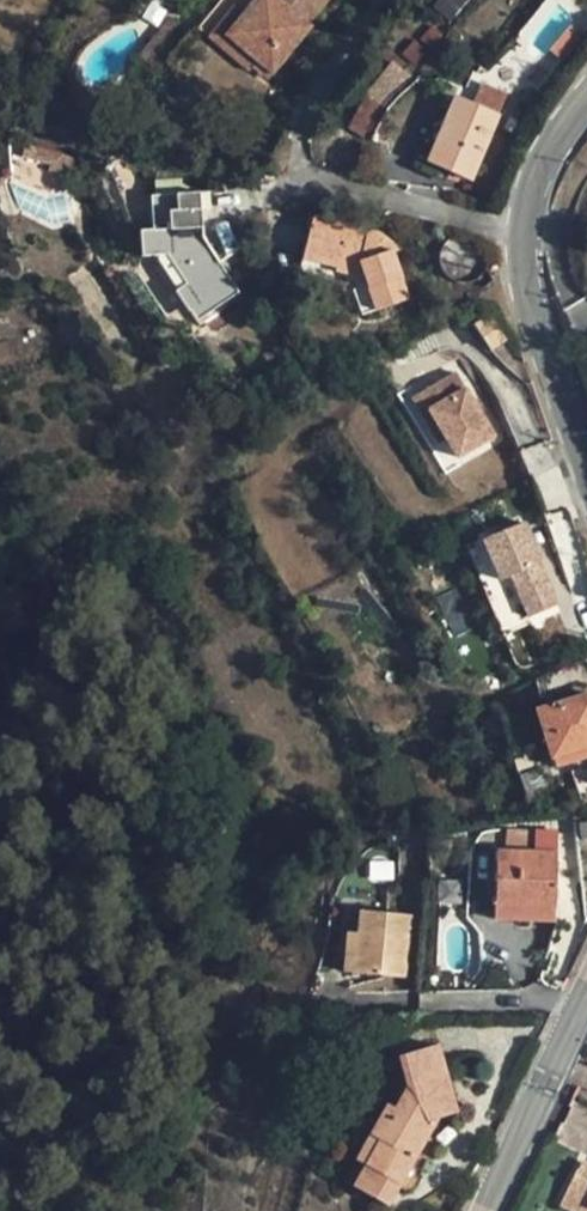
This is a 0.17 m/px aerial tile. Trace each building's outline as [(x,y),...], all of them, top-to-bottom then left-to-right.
[(327,0),(221,0),(198,28),(250,70),(257,62),(272,74),(291,51),(288,48),(327,0)] [(166,25),(172,31),(177,26),(171,20),(166,25)] [(549,50),(562,62),(585,35),(571,23),(549,50)] [(148,47),(160,57),(178,36),(172,31),(166,25),(148,47)] [(160,57),(148,47),(138,60),(153,72),(163,60),(160,57)] [(366,96),(385,107),(394,91),(374,78),(364,94),(366,96)] [(385,107),(366,96),(348,129),(367,141),(385,107)] [(427,162),(449,172),(471,180),(497,115),(453,97),(427,162)] [(109,172),(49,154),(46,168),(86,180),(84,195),(104,201),(109,172)] [(449,172),(427,162),(422,175),(444,184),(449,172)] [(155,260),(197,321),(240,292),(203,237),(200,193),(151,196),(153,229),(140,231),(142,256),(154,256),(155,260)] [(359,261),(365,278),(376,311),(409,298),(393,252),(376,248),(380,233),(313,215),(302,259),(336,267),(339,256),(359,261)] [(394,244),(380,233),(376,248),(393,252),(401,249),(394,244)] [(339,256),(336,267),(335,272),(365,278),(359,261),(339,256)] [(474,324),(492,350),(508,340),(490,313),(474,324)] [(497,434),(458,369),(430,386),(441,403),(433,408),(451,438),(461,456),(497,434)] [(441,403),(430,386),(413,396),(442,443),(451,438),(433,408),(441,403)] [(509,529),(469,547),(487,588),(498,583),(516,624),(546,611),(509,529)] [(586,746),(586,696),(538,710),(552,757),(586,746)] [(552,757),(555,769),(586,759),(586,746),(552,757)] [(520,776),(528,802),(551,794),(543,769),(520,776)] [(496,851),(495,905),(555,906),(557,853),(537,852),(538,830),(510,829),(508,851),(496,851)] [(555,906),(495,905),(494,920),(555,920),(555,906)] [(361,911),(358,933),(355,973),(405,978),(411,915),(361,911)] [(344,972),(355,973),(358,933),(348,932),(344,972)] [(365,1166),(354,1187),(386,1205),(421,1145),(416,1142),(427,1122),(436,1119),(456,1113),(436,1045),(398,1056),(404,1075),(408,1086),(395,1108),(387,1104),(370,1135),(379,1141),(365,1166)] [(404,1075),(387,1104),(395,1108),(408,1086),(404,1075)] [(421,1145),(436,1119),(427,1122),(416,1142),(421,1145)] [(370,1135),(356,1161),(365,1166),(379,1141),(370,1135)] [(365,1166),(356,1161),(344,1182),(354,1187),(365,1166)] [(568,1191),(586,1200),(586,1163),(583,1161),(568,1191)] [(568,1191),(561,1204),(574,1210),(586,1210),(586,1200),(568,1191)]
